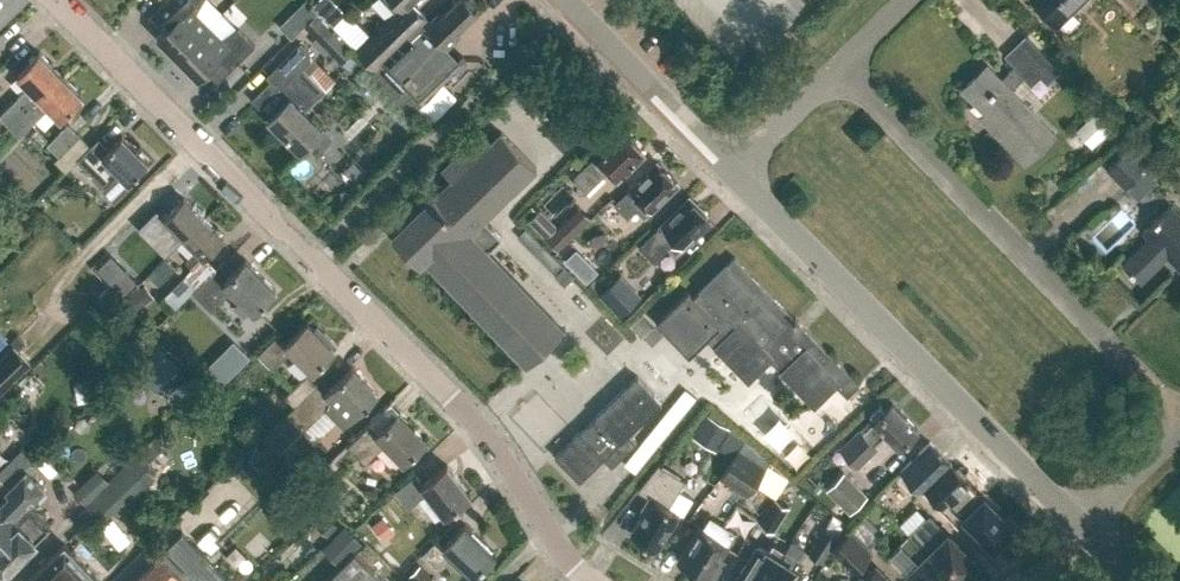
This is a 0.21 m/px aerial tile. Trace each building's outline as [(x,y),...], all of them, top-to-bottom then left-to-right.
[(204,0),(168,0),(166,2),(179,15),(158,36),(178,56),(209,25),(197,12),(204,0)] [(292,13),(304,25),(317,12),(305,0),(292,13)] [(401,4),(355,47),(375,68),(428,17),(413,2),(415,0),(397,0),(401,4)] [(406,43),(375,73),(412,112),(466,59),(462,55),(458,59),(446,47),(461,33),(457,30),(477,10),(467,0),(457,0),(442,14),(439,11),(406,43)] [(1082,0),(1038,0),(1059,22),(1082,0)] [(328,58),(333,53),(343,63),(354,52),(323,20),(311,31),(316,36),(311,41),(328,58)] [(256,45),(238,28),(222,37),(209,25),(178,56),(198,76),(219,55),(232,68),(256,45)] [(1056,133),(1013,89),(1027,76),(1034,83),(1055,63),(1028,33),(1006,53),(1016,64),(1002,77),(990,64),(964,89),(987,113),(982,118),(1025,162),(1056,133)] [(302,66),(309,58),(309,52),(300,43),(268,76),(289,97),(269,117),(301,149),(307,144),(316,153),(331,138),(304,111),(326,89),(302,66)] [(10,125),(62,74),(40,52),(18,74),(29,85),(0,114),(0,115),(10,125)] [(49,106),(61,117),(83,95),(62,74),(10,125),(20,135),(49,106)] [(430,123),(457,96),(444,82),(416,110),(430,123)] [(1076,129),(1091,147),(1113,128),(1097,110),(1076,129)] [(67,170),(78,159),(91,145),(68,123),(48,143),(60,154),(55,159),(67,170)] [(624,128),(574,178),(586,191),(608,169),(616,177),(644,149),(624,128)] [(564,328),(488,250),(502,236),(484,218),(537,167),(502,131),(490,142),(481,133),(444,169),(453,179),(435,196),(434,195),(393,234),(419,262),(424,257),(527,364),(564,328)] [(91,145),(78,159),(104,186),(102,188),(115,201),(133,183),(130,179),(148,161),(122,135),(109,147),(99,137),(91,145)] [(1125,188),(1147,167),(1128,147),(1107,169),(1125,188)] [(658,162),(616,204),(628,217),(637,208),(644,216),(678,182),(658,162)] [(186,236),(205,218),(184,197),(167,215),(165,213),(153,224),(162,233),(172,222),(186,236)] [(688,198),(640,246),(654,260),(675,239),(681,245),(710,217),(696,204),(695,205),(688,198)] [(1171,206),(1145,231),(1151,237),(1124,264),(1141,282),(1168,255),(1179,266),(1179,215),(1171,206)] [(560,246),(581,226),(571,215),(558,227),(549,235),(560,246)] [(224,237),(205,218),(186,236),(198,248),(187,258),(196,267),(207,256),(206,255),(224,237)] [(128,255),(152,232),(140,220),(116,244),(128,255)] [(612,259),(601,248),(580,269),(592,280),(612,259)] [(850,394),(860,384),(734,256),(726,263),(725,262),(698,289),(699,291),(693,297),(687,291),(655,323),(689,356),(709,336),(717,343),(713,346),(749,382),(773,357),(784,367),(780,371),(815,406),(839,382),(850,394)] [(246,259),(221,284),(213,276),(196,292),(214,309),(233,290),(254,311),(276,290),(246,259)] [(125,291),(135,280),(121,267),(111,278),(125,291)] [(184,299),(200,283),(189,270),(165,294),(175,305),(183,298),(184,299)] [(100,297),(110,287),(99,275),(89,285),(100,297)] [(642,296),(622,275),(600,295),(621,316),(642,296)] [(196,321),(208,309),(197,298),(185,310),(196,321)] [(335,348),(333,347),(337,344),(325,332),(322,335),(308,321),(286,343),(278,335),(259,353),(274,368),(293,350),(312,370),(335,348)] [(0,358),(0,393),(31,362),(14,345),(0,358)] [(350,421),(379,393),(353,367),(333,387),(326,394),(316,384),(266,433),(283,450),(326,408),(344,427),(350,421)] [(32,405),(48,388),(35,375),(18,392),(32,405)] [(295,404),(315,384),(306,375),(286,395),(295,404)] [(662,401),(638,375),(555,455),(580,481),(604,457),(612,465),(637,441),(629,432),(662,401)] [(900,447),(919,428),(893,402),(875,420),(872,417),(842,447),(859,465),(875,450),(873,448),(887,434),(900,447)] [(398,413),(378,433),(370,424),(349,446),(366,463),(386,443),(405,461),(426,441),(398,413)] [(716,451),(730,428),(707,415),(694,438),(716,451)] [(175,457),(155,436),(110,480),(97,467),(73,491),(86,504),(104,522),(114,512),(117,515),(175,457)] [(773,495),(783,478),(785,475),(768,462),(770,459),(745,437),(719,477),(749,496),(756,484),(773,495)] [(923,492),(926,489),(953,463),(931,441),(902,471),(923,492)] [(8,486),(25,468),(34,458),(22,447),(0,469),(0,478),(7,485),(8,486)] [(249,457),(242,465),(251,474),(258,467),(249,457)] [(669,506),(685,480),(659,463),(639,488),(650,495),(641,510),(644,512),(631,532),(657,548),(680,513),(669,506)] [(958,467),(953,463),(926,489),(944,507),(949,501),(995,546),(1016,526),(966,476),(968,473),(959,465),(958,467)] [(448,465),(423,484),(416,475),(396,491),(409,507),(427,493),(445,515),(471,495),(448,465)] [(5,489),(10,493),(0,503),(0,569),(3,568),(5,570),(50,523),(29,502),(44,486),(25,468),(8,486),(5,489)] [(868,495),(845,471),(826,489),(850,513),(868,495)] [(775,530),(800,488),(783,478),(773,495),(759,520),(775,530)] [(823,562),(847,523),(832,514),(809,553),(823,562)] [(911,534),(956,580),(959,580),(978,562),(949,532),(948,533),(930,515),(911,534)] [(329,538),(336,531),(323,517),(315,525),(329,538)] [(383,540),(395,531),(384,517),(372,526),(383,540)] [(701,527),(678,562),(705,579),(728,544),(717,537),(725,526),(711,517),(703,529),(701,527)] [(466,524),(444,545),(438,539),(423,554),(424,555),(421,558),(425,563),(429,559),(436,567),(449,553),(474,577),(496,554),(466,524)] [(851,529),(831,548),(853,570),(872,550),(851,529)] [(792,540),(775,530),(764,548),(759,545),(737,580),(766,580),(792,540)] [(161,551),(130,580),(231,580),(181,531),(161,551)] [(911,534),(891,554),(909,572),(908,573),(916,580),(956,580),(911,534)] [(802,572),(796,568),(807,550),(792,540),(766,580),(796,580),(802,572)] [(66,544),(26,580),(98,580),(100,580),(88,568),(77,556),(66,544)] [(354,552),(324,580),(382,580),(354,552)] [(833,571),(826,564),(820,570),(826,577),(833,571)] [(433,578),(420,565),(409,576),(414,580),(431,580),(433,578)] [(876,567),(867,576),(871,580),(890,580),(876,567)]
